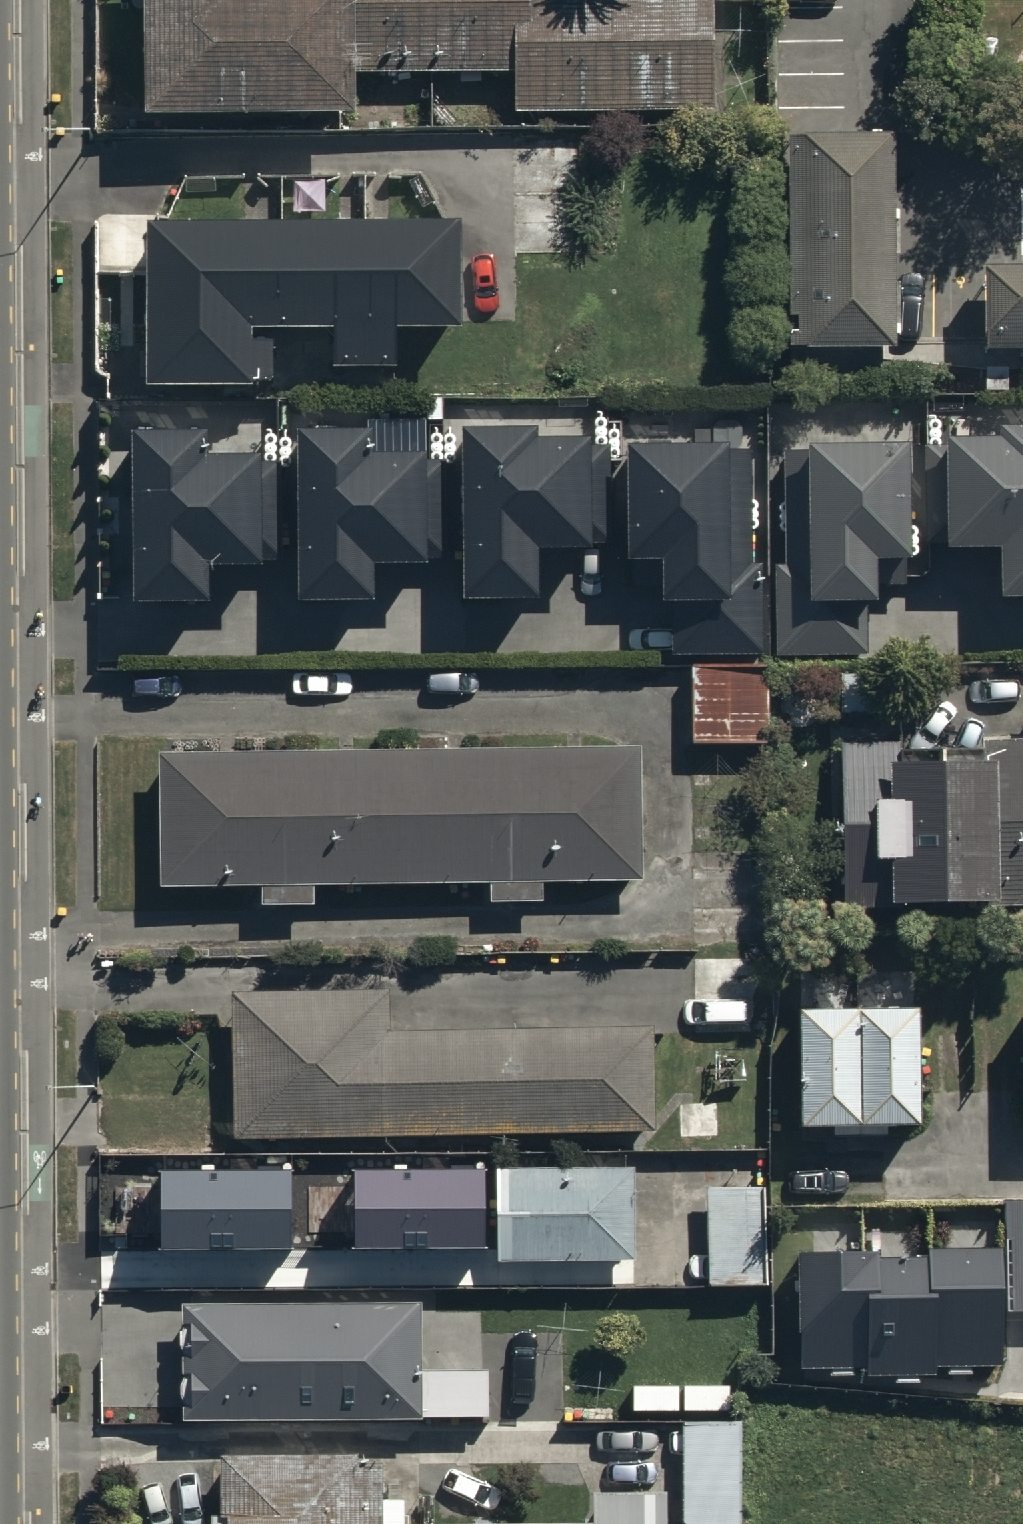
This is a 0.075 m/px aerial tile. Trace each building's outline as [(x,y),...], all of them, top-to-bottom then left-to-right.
[(146,116),(355,117),(356,70),(512,71),(512,115),(708,116),(709,0),(146,0),(146,116)] [(885,134),(784,136),(789,371),(877,370),(877,346),(889,346),(885,134)] [(467,219),(149,220),(147,386),(273,387),(274,327),(331,327),(331,367),(403,367),(403,323),(466,323),(467,219)] [(979,265),(980,348),(1013,348),(1013,370),(1022,370),(1022,265),(979,265)] [(1005,432),(1005,460),(930,461),(931,554),(950,554),(950,564),(1004,564),(1005,600),(1022,600),(1022,432),(1005,432)] [(534,435),(466,436),(468,603),(538,603),(538,567),(592,566),(592,556),(610,556),(610,463),(535,463),(534,435)] [(371,436),(303,437),(304,604),(374,604),(374,568),(428,567),(428,557),(447,556),(446,463),(371,464),(371,436)] [(206,438),(138,439),(140,607),(210,606),(209,570),(264,569),(264,559),(282,559),(281,466),(206,466),(206,438)] [(748,451),(632,452),(633,566),(669,566),(670,608),(676,608),(677,656),(763,655),(762,573),(749,573),(748,451)] [(909,565),(908,451),(792,452),(793,574),(780,574),(781,656),(867,655),(867,608),(873,608),(873,565),(909,565)] [(766,668),(691,667),(690,742),(766,743),(766,668)] [(897,739),(839,739),(839,906),(886,906),(886,899),(986,899),(986,905),(1022,905),(1022,737),(979,737),(979,756),(897,756),(897,739)] [(640,744),(162,750),(160,881),(263,882),(263,902),(312,902),(313,880),(490,883),(490,899),(543,900),(544,879),(638,880),(640,744)] [(760,957),(690,957),(690,1034),(760,1034),(760,957)] [(390,987),(234,990),(235,1135),(652,1133),(651,1027),(390,1028),(390,987)] [(795,1123),(852,1123),(916,1123),(916,1007),(853,1008),(794,1008),(795,1123)] [(633,1166),(493,1166),(493,1260),(633,1261),(633,1166)] [(290,1170),(158,1171),(158,1249),(290,1249),(290,1170)] [(486,1170),(354,1170),(354,1248),(486,1248),(486,1170)] [(1003,1198),(1005,1306),(1022,1306),(1022,1198),(1003,1198)] [(871,1247),(793,1248),(795,1363),(858,1363),(858,1371),(930,1370),(930,1359),(993,1358),(992,1246),(924,1247),(924,1253),(871,1254),(871,1247)] [(425,1304),(186,1305),(186,1414),(483,1416),(484,1374),(424,1373),(425,1304)] [(222,1452),(222,1514),(228,1514),(228,1523),(384,1523),(385,1452),(222,1452)] [(666,1490),(590,1489),(590,1520),(433,1518),(433,1523),(666,1523),(666,1490)]
